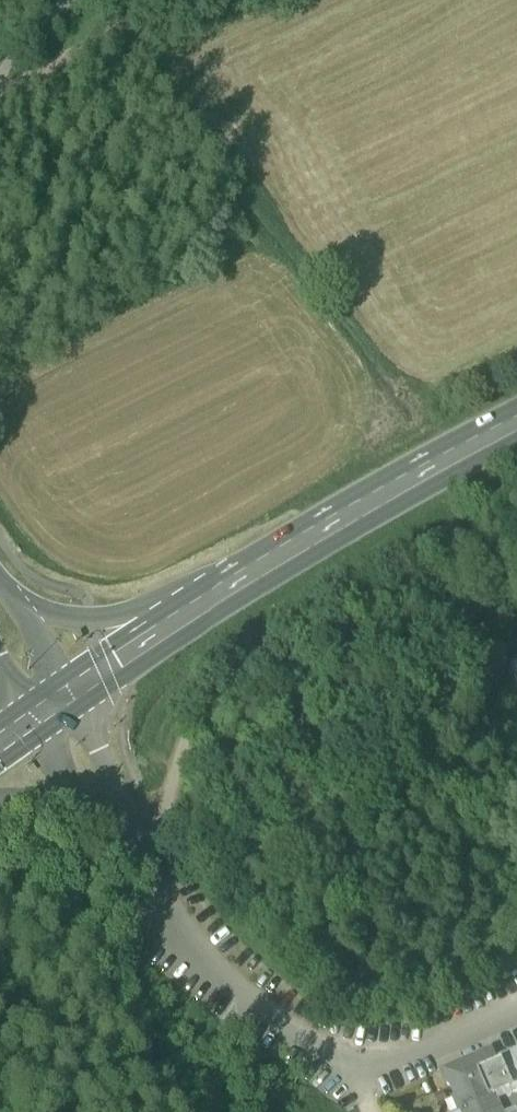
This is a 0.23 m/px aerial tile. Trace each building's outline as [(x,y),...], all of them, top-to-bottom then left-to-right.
[(496,1103),(516,1094),(516,1055),(497,1064),(492,1052),(476,1059),(496,1103)] [(496,1103),(476,1059),(441,1075),(447,1089),(449,1088),(455,1100),(452,1101),(457,1111),(500,1111),(496,1103)]
